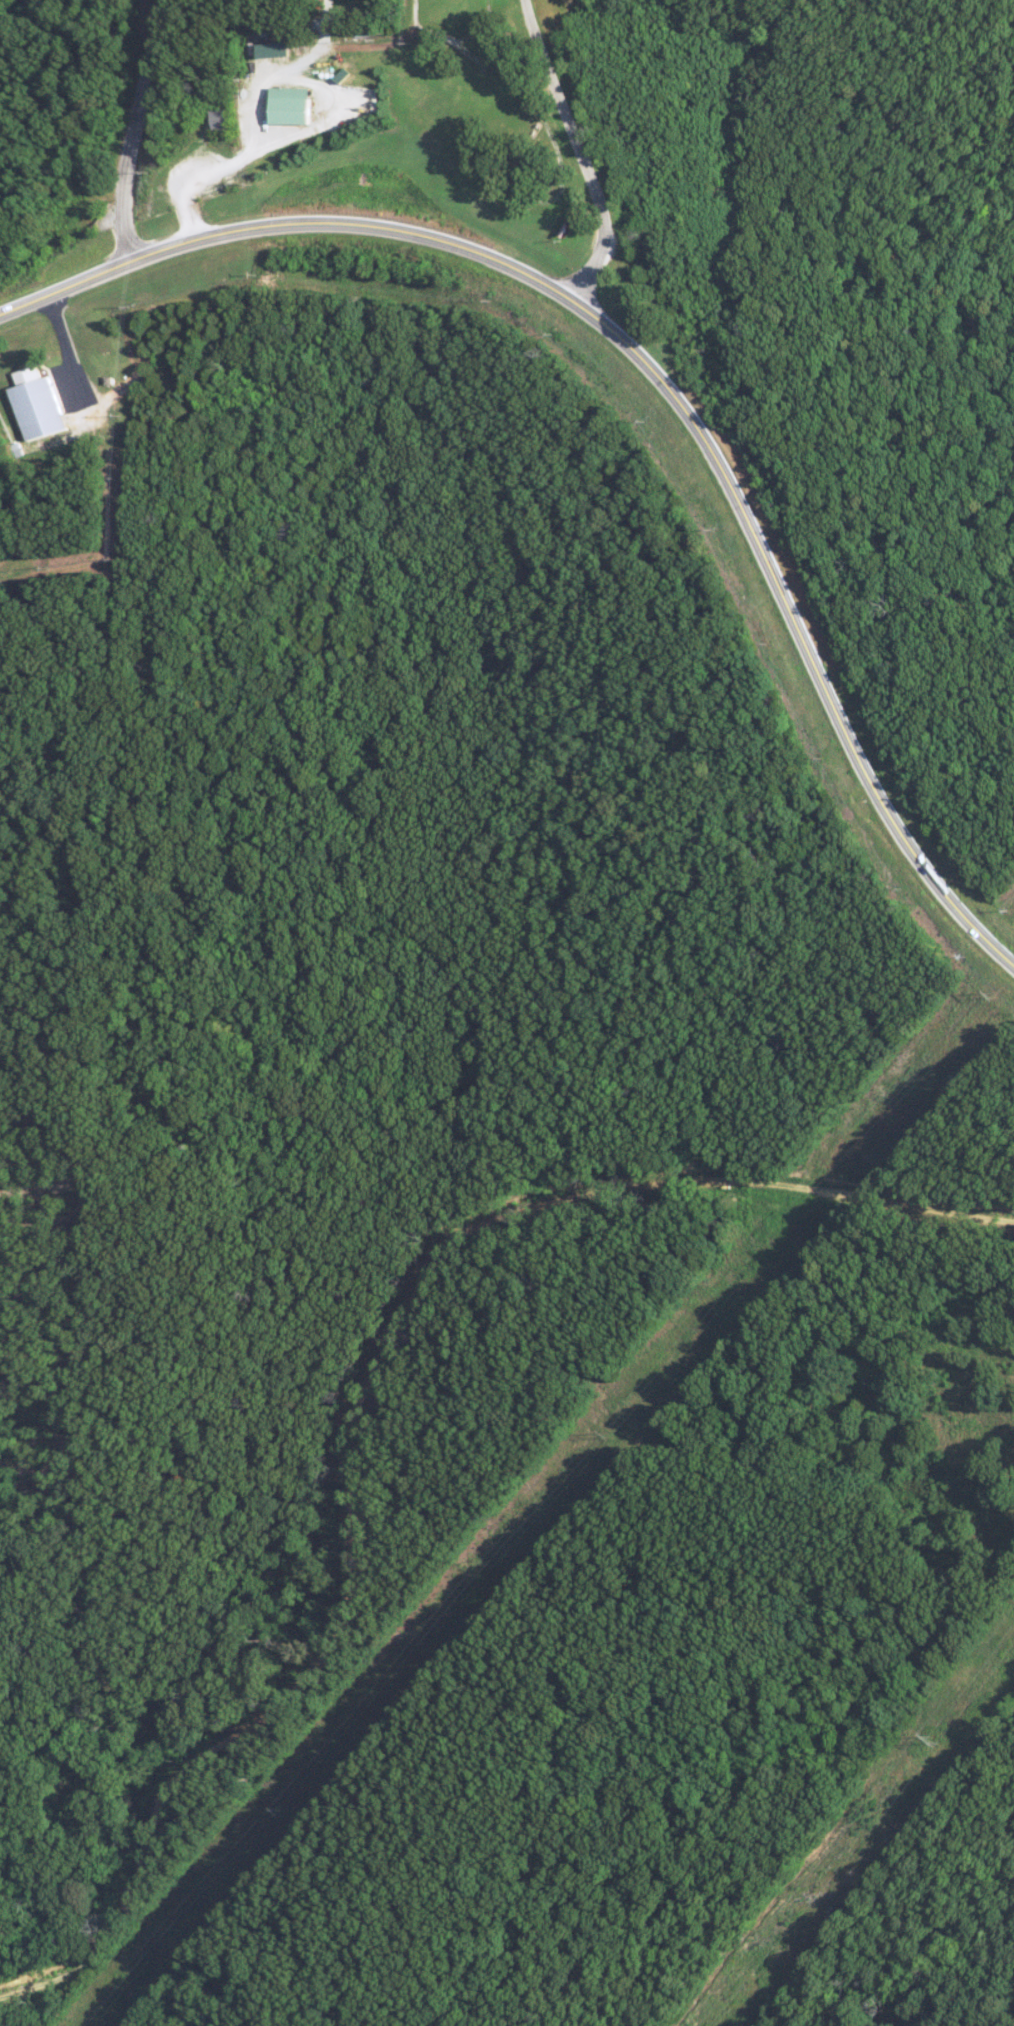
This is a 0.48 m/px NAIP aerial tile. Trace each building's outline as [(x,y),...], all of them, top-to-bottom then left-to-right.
[(291,56),(290,42),(259,44),(259,57),(291,56)] [(309,88),(271,87),(270,123),(309,124),(309,88)] [(14,372),(18,386),(10,388),(24,441),(64,430),(50,376),(42,378),(38,366),(14,372)]
